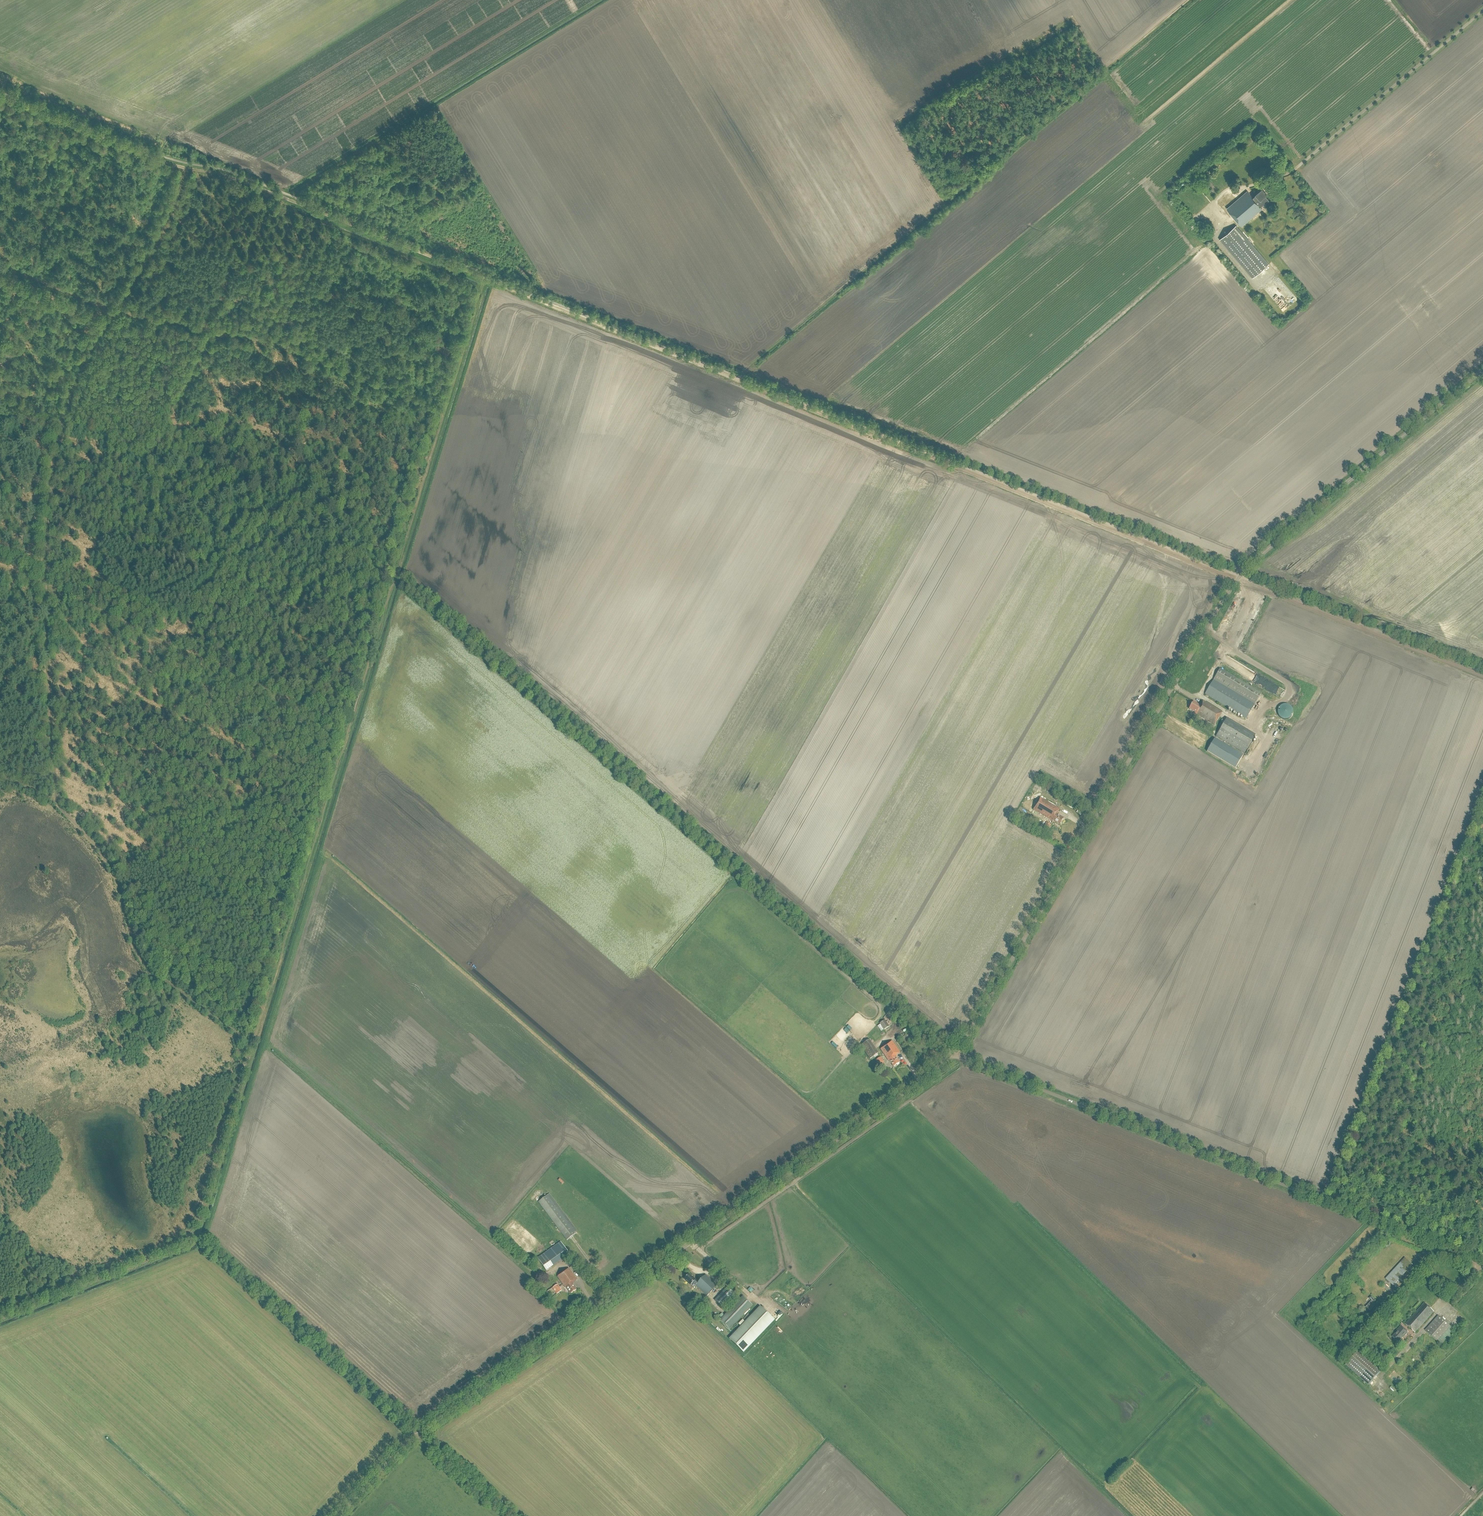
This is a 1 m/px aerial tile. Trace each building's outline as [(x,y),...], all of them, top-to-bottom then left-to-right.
[(1208,166),(1203,170),(1207,175),(1212,171),(1208,166)] [(1218,203),(1229,215),(1239,226),(1261,207),(1260,206),(1264,203),(1269,199),(1265,195),(1267,193),(1263,188),(1256,194),(1257,195),(1253,198),(1248,192),(1241,199),(1233,190),(1218,203)] [(1237,228),(1235,226),(1219,240),(1251,278),(1268,264),(1237,228)] [(1383,650),(1382,654),(1393,658),(1394,653),(1383,650)] [(1221,662),(1235,671),(1239,666),(1225,657),(1221,662)] [(1246,719),(1261,694),(1219,669),(1205,694),(1246,719)] [(1222,713),(1203,701),(1200,707),(1193,702),(1188,709),(1194,713),(1194,714),(1214,726),(1222,713)] [(1282,719),(1285,720),(1288,720),(1291,719),(1293,716),(1293,713),(1293,710),(1291,707),(1288,706),(1285,705),(1282,706),(1280,708),(1278,711),(1278,714),(1279,717),(1282,719)] [(1256,736),(1227,718),(1225,722),(1222,720),(1219,725),(1222,727),(1207,752),(1235,769),(1256,736)] [(1059,825),(1063,819),(1056,815),(1059,810),(1040,798),(1033,810),(1052,822),(1052,821),(1059,825)] [(1048,832),(1051,827),(1050,827),(1051,826),(1047,823),(1043,829),(1048,832)] [(884,1031),(890,1027),(885,1021),(880,1024),(884,1031)] [(870,1060),(879,1054),(870,1040),(861,1046),(870,1060)] [(899,1063),(895,1058),(896,1057),(896,1056),(900,1053),(892,1042),(880,1050),(888,1061),(889,1061),(893,1067),(899,1063)] [(880,1067),(885,1064),(884,1062),(882,1058),(876,1061),(880,1067)] [(567,1241),(570,1239),(573,1237),(577,1233),(549,1195),(539,1203),(567,1241)] [(515,1225),(506,1234),(509,1237),(518,1228),(515,1225)] [(547,1271),(570,1255),(561,1242),(538,1258),(547,1271)] [(1394,1287),(1413,1266),(1406,1258),(1386,1279),(1394,1287)] [(576,1290),(573,1285),(573,1284),(573,1283),(577,1280),(569,1269),(557,1277),(565,1288),(566,1288),(570,1294),(576,1290)] [(693,1279),(689,1274),(684,1279),(690,1285),(694,1288),(696,1286),(707,1296),(717,1286),(705,1275),(698,1283),(693,1278),(693,1279)] [(558,1295),(562,1291),(561,1289),(558,1285),(553,1288),(558,1295)] [(726,1306),(736,1295),(728,1288),(718,1298),(726,1306)] [(720,1321),(725,1325),(730,1330),(753,1306),(743,1297),(720,1321)] [(1415,1332),(1434,1311),(1424,1302),(1405,1324),(1415,1332)] [(715,1304),(712,1307),(719,1313),(722,1310),(715,1304)] [(729,1339),(744,1353),(775,1321),(760,1307),(729,1339)] [(1450,1315),(1450,1318),(1448,1318),(1449,1325),(1456,1324),(1456,1325),(1459,1324),(1457,1313),(1450,1315)] [(1443,1346),(1456,1332),(1439,1316),(1426,1331),(1443,1346)] [(1403,1337),(1408,1332),(1400,1325),(1396,1330),(1397,1331),(1392,1337),(1398,1342),(1403,1336),(1403,1337)] [(1369,1386),(1383,1370),(1360,1350),(1346,1365),(1369,1386)]
